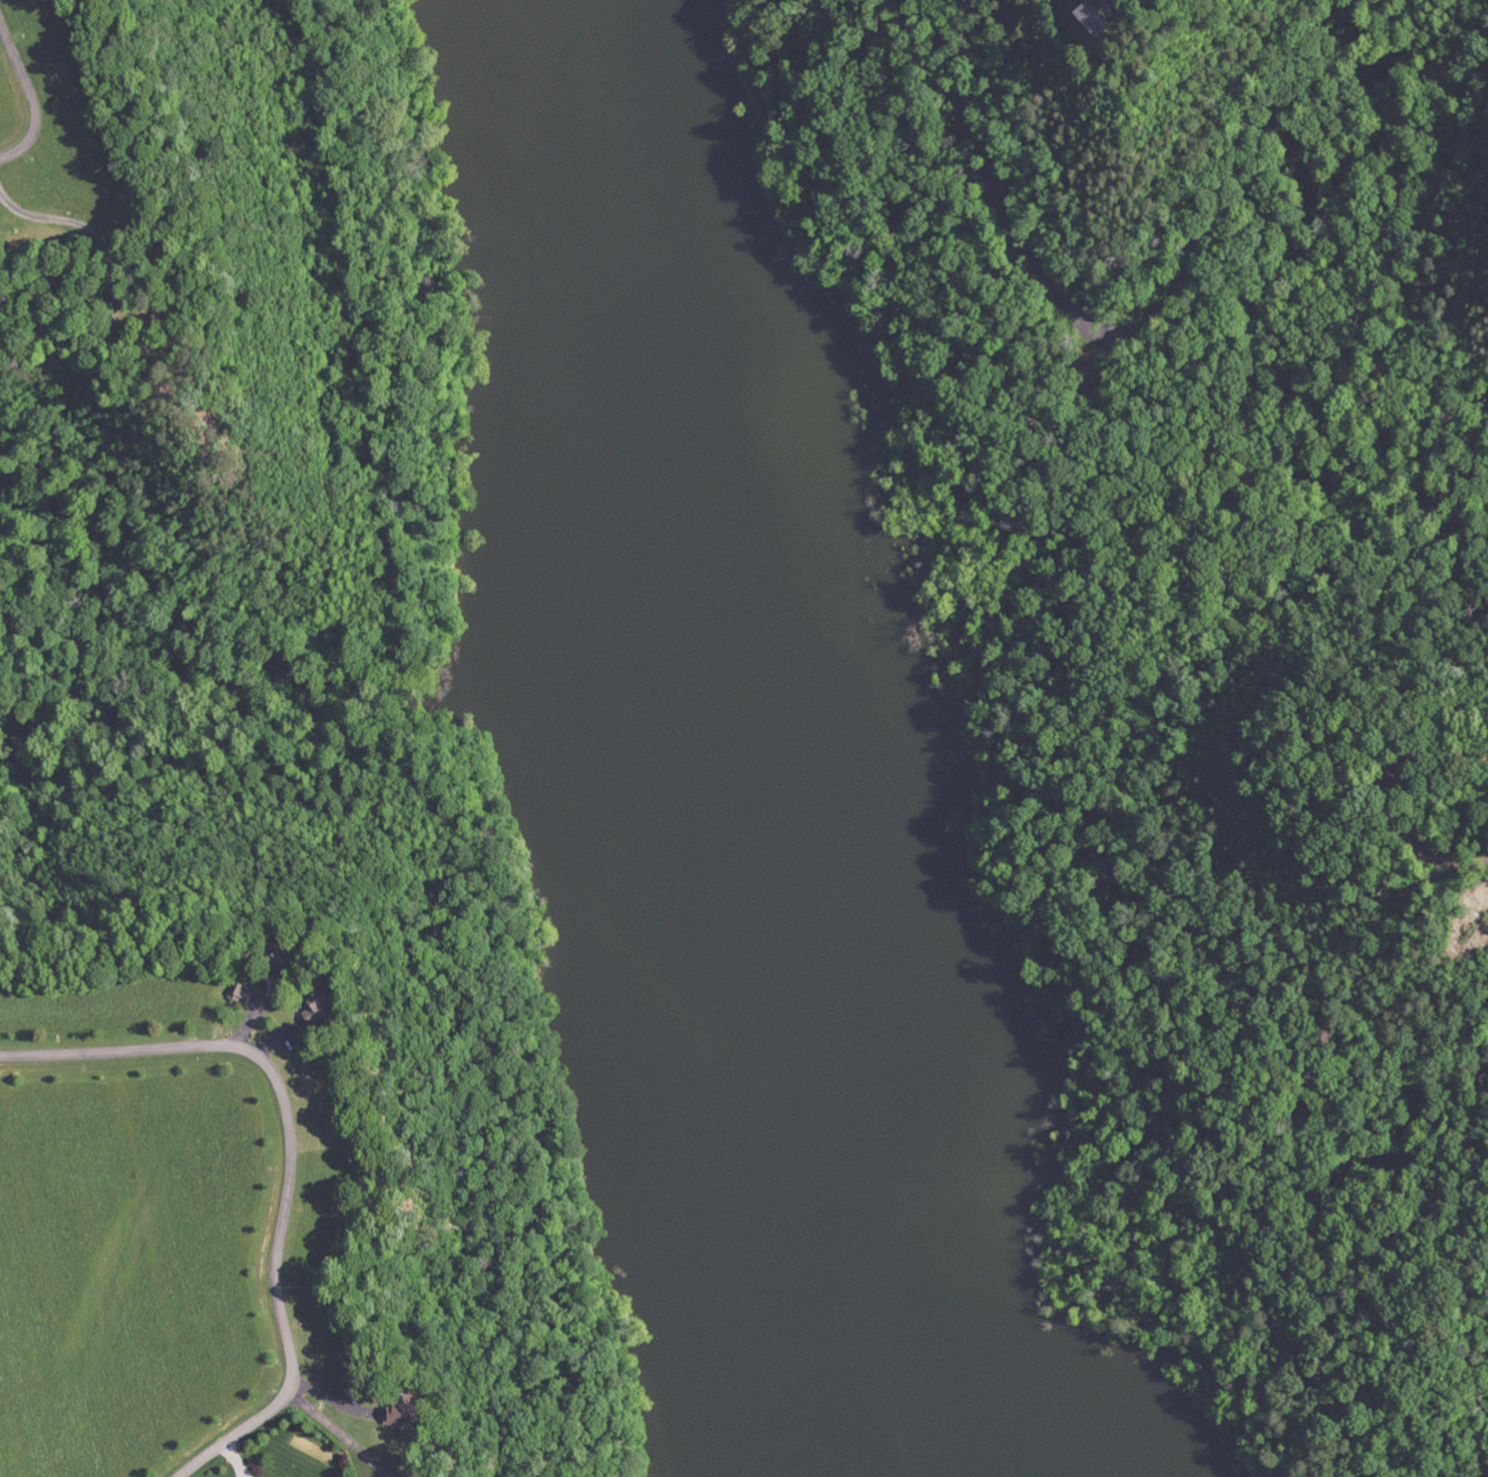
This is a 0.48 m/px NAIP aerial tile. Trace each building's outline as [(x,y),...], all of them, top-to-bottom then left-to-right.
[(1104,15),(1092,0),(1077,0),(1061,12),(1084,41),(1100,28),(1096,22),(1104,15)] [(254,991),(239,982),(231,998),(246,1006),(254,991)] [(389,1403),(388,1412),(382,1411),(381,1421),(406,1424),(409,1395),(395,1394),(394,1403),(389,1403)]
